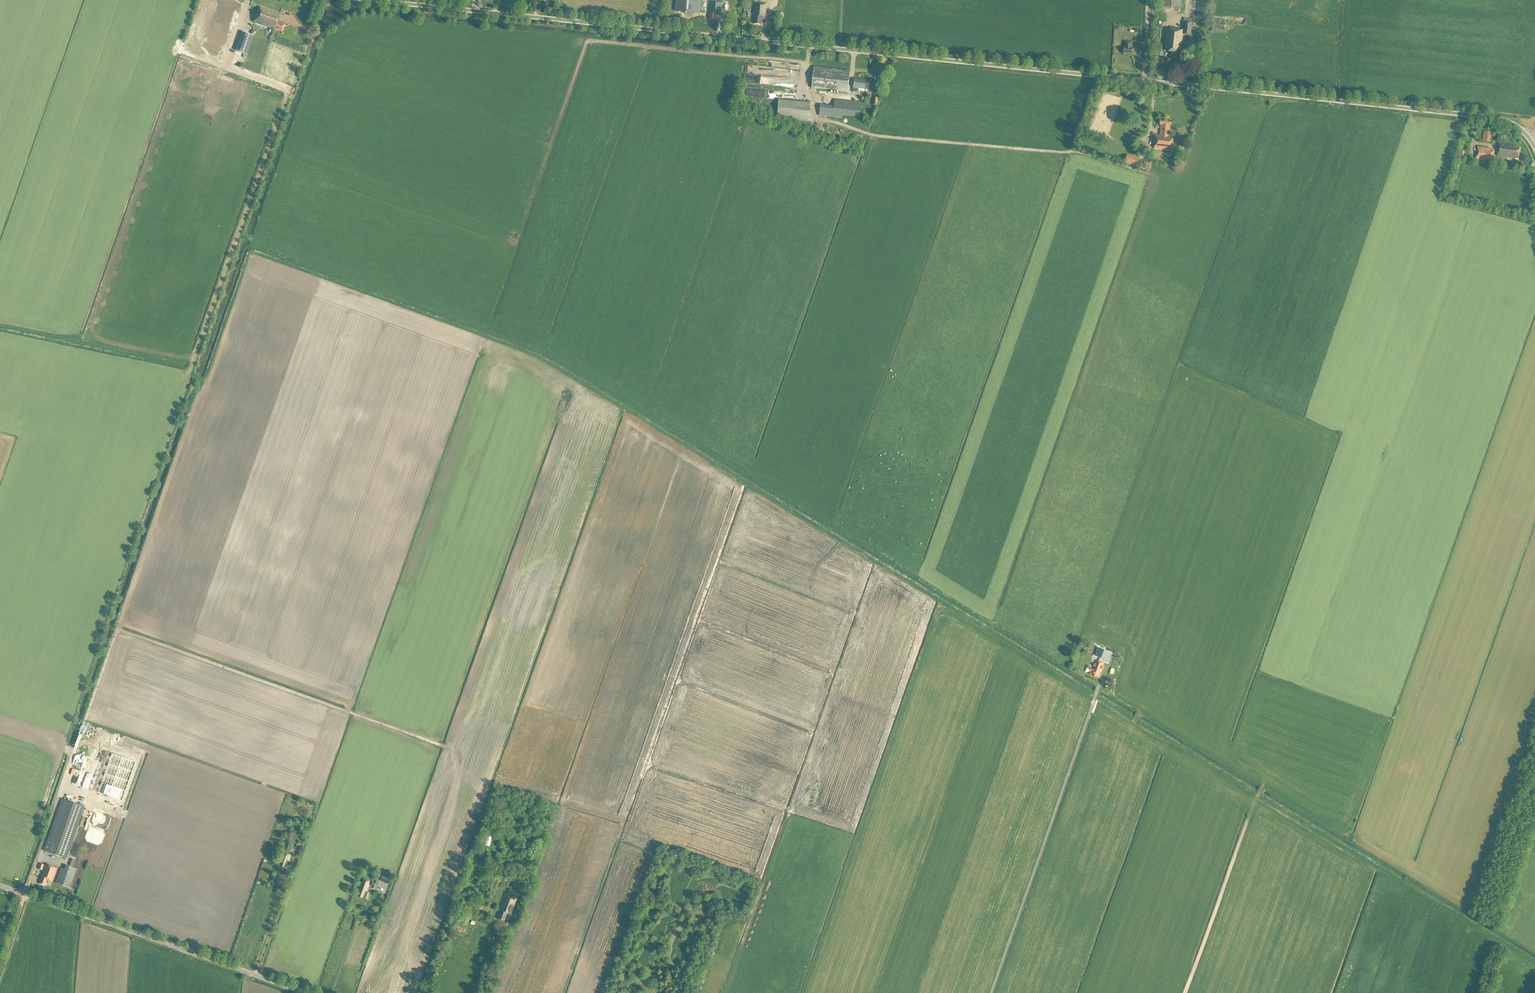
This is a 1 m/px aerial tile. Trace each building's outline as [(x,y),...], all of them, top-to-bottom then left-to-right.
[(698,13),(699,0),(676,0),(675,11),(698,13)] [(722,0),(711,0),(709,14),(710,14),(710,19),(717,20),(717,15),(721,15),(722,0)] [(1181,9),(1182,0),(1160,0),(1160,7),(1181,9)] [(205,54),(225,60),(240,9),(221,3),(205,54)] [(766,17),(767,4),(755,3),(754,16),(754,15),(753,19),(755,19),(754,24),(761,25),(762,19),(765,19),(766,17)] [(260,7),(254,22),(258,23),(258,24),(270,28),(269,32),(273,33),(275,29),(277,30),(282,32),(284,23),(279,21),(277,20),(280,14),(260,7)] [(1183,30),(1166,29),(1164,51),(1171,51),(1171,54),(1170,59),(1179,60),(1179,55),(1180,54),(1183,35),(1191,36),(1192,24),(1192,19),(1184,18),(1184,23),(1183,23),(1182,30),(1183,30)] [(1227,33),(1227,26),(1212,24),(1211,32),(1227,33)] [(242,31),(236,51),(248,54),(254,35),(242,31)] [(1125,42),(1124,47),(1123,54),(1132,55),(1132,48),(1131,48),(1132,42),(1125,42)] [(848,92),(850,70),(814,67),(812,88),(835,90),(835,91),(848,92)] [(854,78),(853,90),(853,92),(858,92),(858,90),(871,92),(870,93),(874,93),(875,81),(872,81),(873,80),(854,78)] [(809,122),(811,103),(779,100),(777,119),(809,122)] [(843,118),(843,116),(861,118),(862,102),(835,100),(834,107),(820,105),(819,116),(843,118)] [(1154,135),(1153,145),(1155,145),(1154,149),(1174,151),(1175,137),(1169,136),(1170,126),(1171,126),(1172,121),(1160,120),(1160,125),(1161,125),(1160,136),(1154,135)] [(1490,142),(1491,132),(1484,132),(1483,141),(1490,142)] [(1499,143),(1497,155),(1514,157),(1514,158),(1519,159),(1520,148),(1517,148),(1517,146),(1499,143)] [(1476,159),(1486,161),(1487,160),(1492,161),(1494,149),(1478,147),(1476,159)] [(1124,163),(1137,167),(1139,159),(1127,154),(1124,163)] [(1109,661),(1111,653),(1098,648),(1095,656),(1109,661)] [(1100,673),(1104,664),(1097,661),(1093,670),(1091,669),(1089,672),(1091,672),(1090,675),(1096,677),(1097,676),(1099,676),(1100,673)] [(112,754),(98,793),(122,801),(136,762),(112,754)] [(44,851),(66,859),(85,807),(62,799),(44,851)] [(484,845),(491,846),(493,836),(486,835),(484,845)] [(290,852),(292,844),(285,842),(283,849),(290,852)] [(287,864),(290,855),(283,853),(280,862),(279,861),(276,869),(286,872),(288,865),(287,864)] [(52,882),(57,869),(46,865),(39,883),(45,885),(47,880),(52,881),(52,882)] [(70,888),(77,869),(66,865),(65,870),(61,868),(56,883),(70,888)] [(497,890),(502,879),(494,876),(490,887),(497,890)] [(517,886),(518,882),(506,877),(502,886),(512,890),(514,885),(517,886)] [(362,878),(358,890),(360,890),(358,896),(362,898),(365,892),(366,892),(366,890),(370,881),(362,878)] [(511,914),(516,898),(505,894),(499,910),(498,914),(497,918),(504,921),(507,913),(511,914)]
